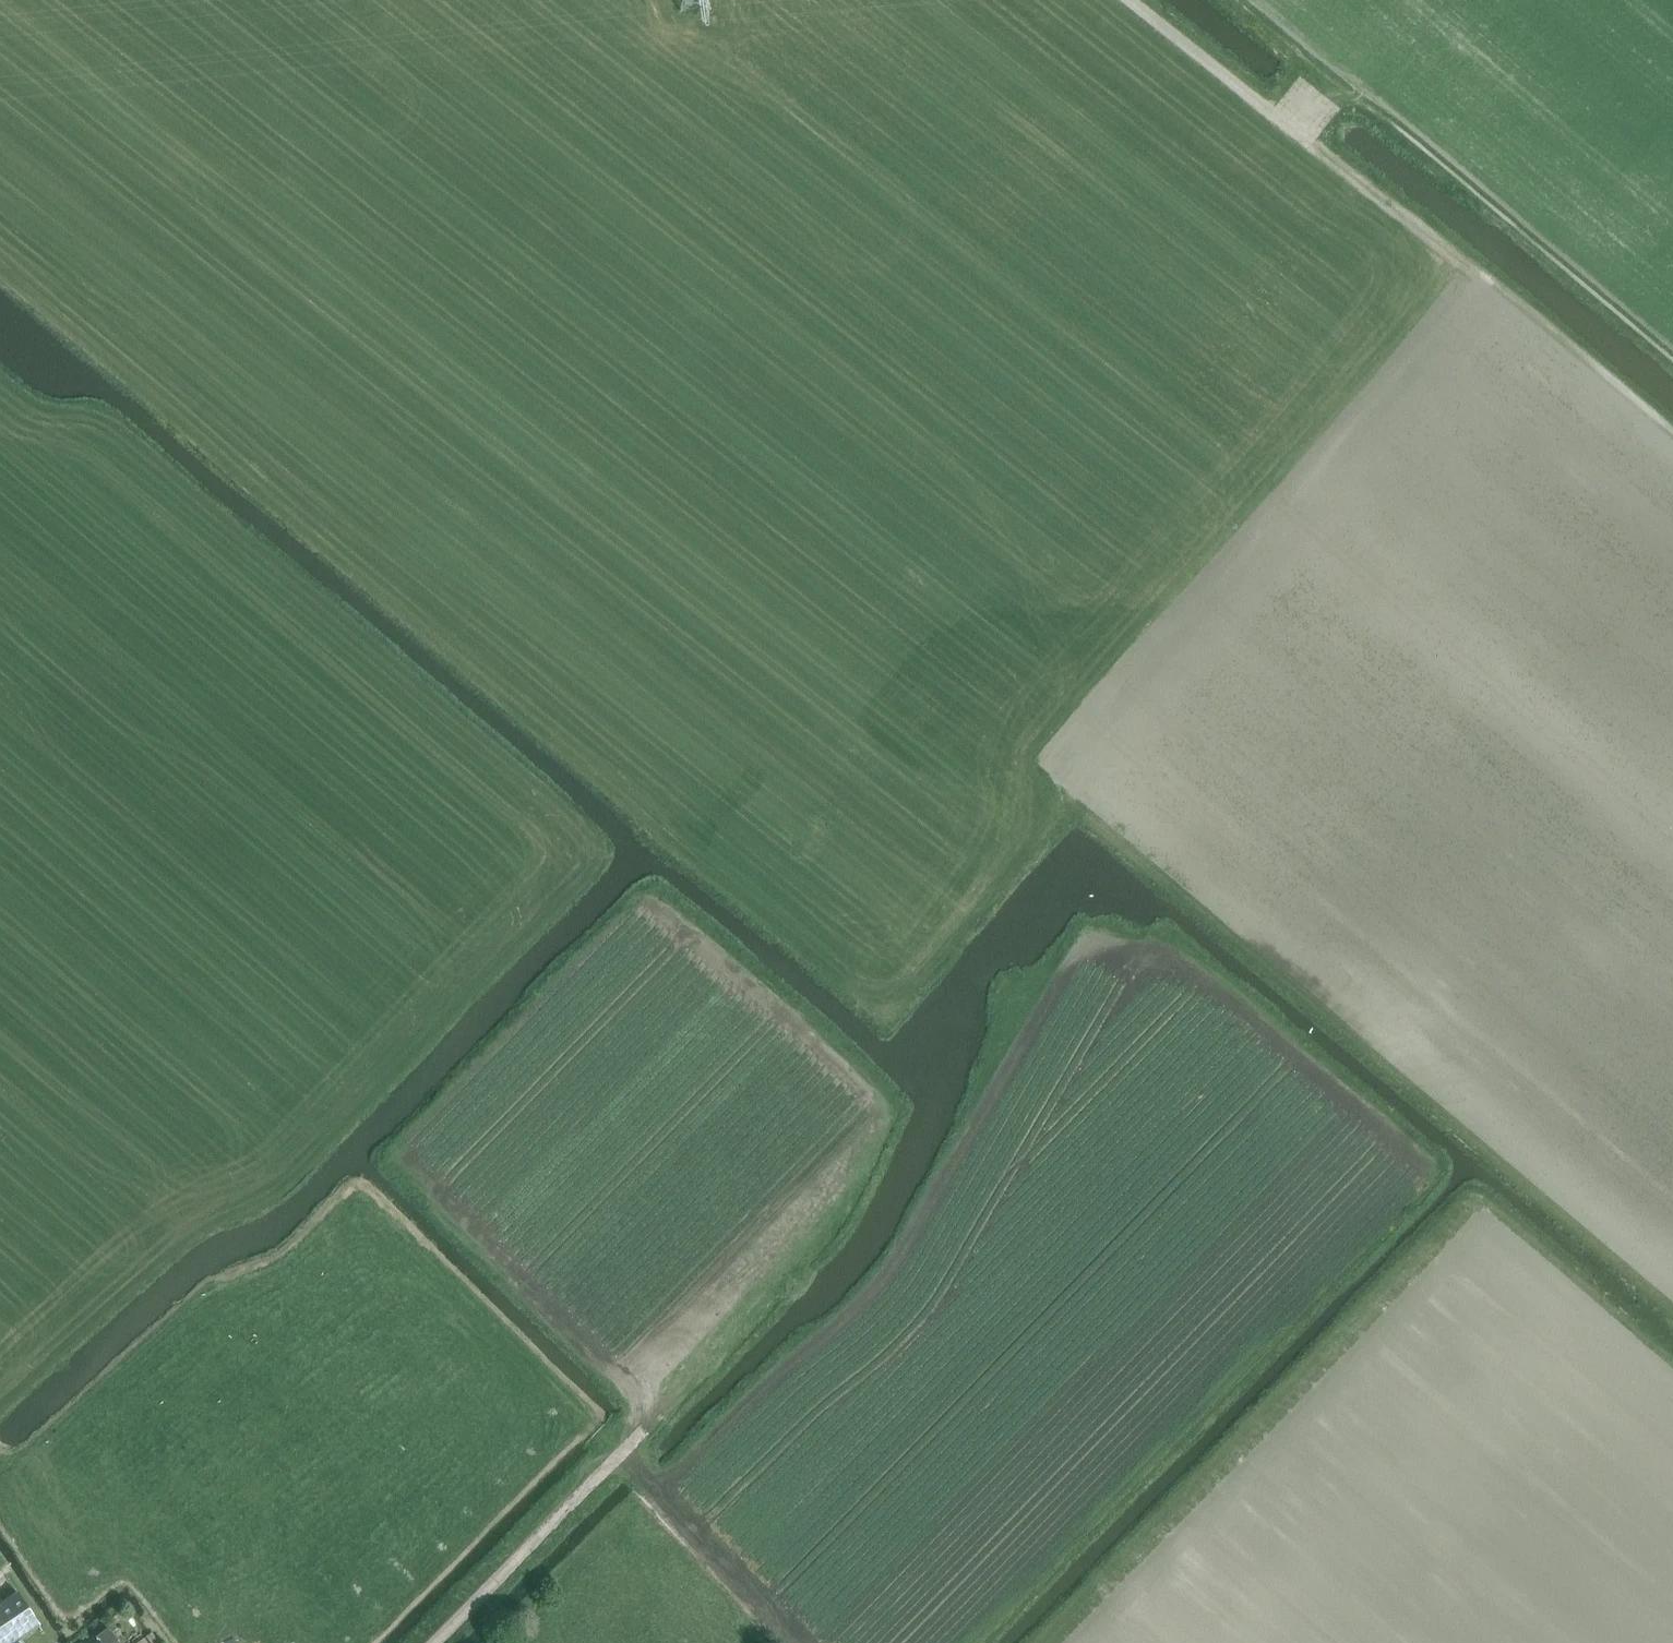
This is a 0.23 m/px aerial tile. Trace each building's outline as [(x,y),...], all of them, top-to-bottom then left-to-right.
[(0,1605),(0,1642),(16,1642),(40,1626),(17,1593),(0,1605)]
